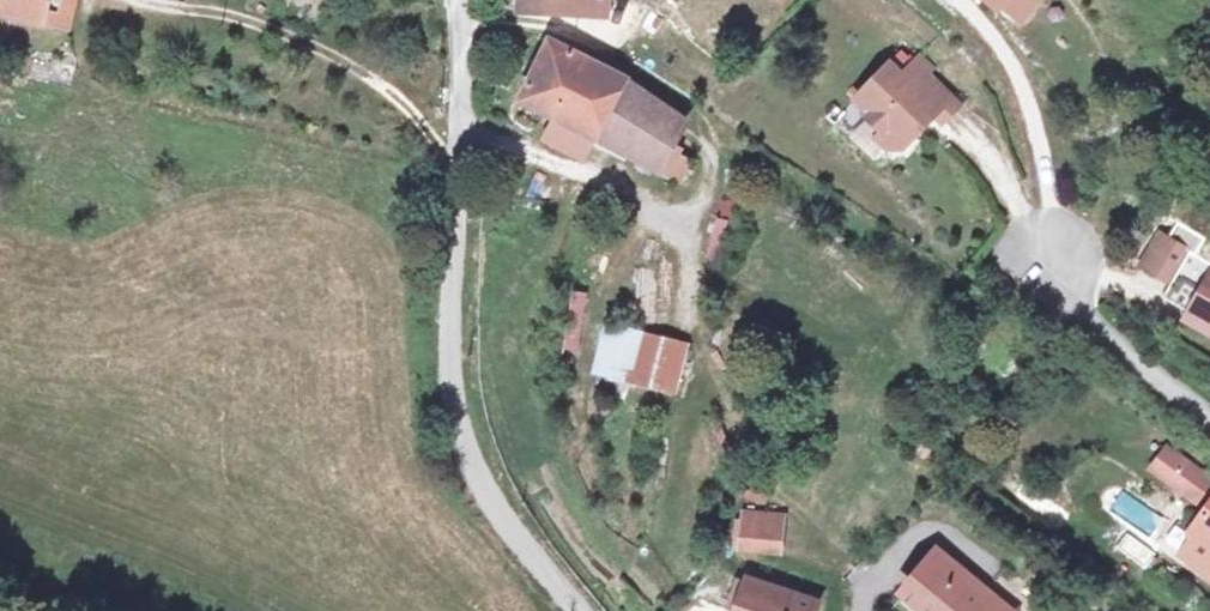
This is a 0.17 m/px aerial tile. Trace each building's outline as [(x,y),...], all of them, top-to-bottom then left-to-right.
[(61,24),(66,0),(0,0),(0,12),(61,24)] [(1015,15),(1029,0),(998,0),(1015,15)] [(660,138),(678,111),(613,64),(545,27),(514,83),(546,102),(536,123),(572,143),(585,123),(648,158),(660,138)] [(869,130),(880,140),(895,140),(922,105),(934,116),(951,100),(919,68),(924,63),(913,51),(896,68),(883,56),(848,91),(864,106),(860,110),(875,124),(869,130)] [(681,151),(660,138),(648,158),(647,161),(667,174),(681,151)] [(1201,252),(1170,233),(1151,264),(1182,283),(1201,252)] [(1209,314),(1209,289),(1199,308),(1209,314)] [(610,353),(617,317),(612,316),(602,351),(610,353)] [(617,317),(610,353),(611,353),(619,354),(616,366),(659,378),(673,332),(617,317)] [(1170,463),(1156,482),(1209,523),(1209,521),(1209,493),(1170,463)] [(1095,506),(1132,531),(1147,508),(1110,484),(1095,506)] [(1209,590),(1209,521),(1209,523),(1203,530),(1208,534),(1182,568),(1209,590)] [(747,568),(793,566),(790,529),(745,531),(747,568)] [(1126,533),(1116,545),(1141,564),(1151,551),(1126,533)] [(933,610),(935,610),(1016,610),(961,572),(933,610)] [(756,599),(753,610),(798,610),(756,599)]
